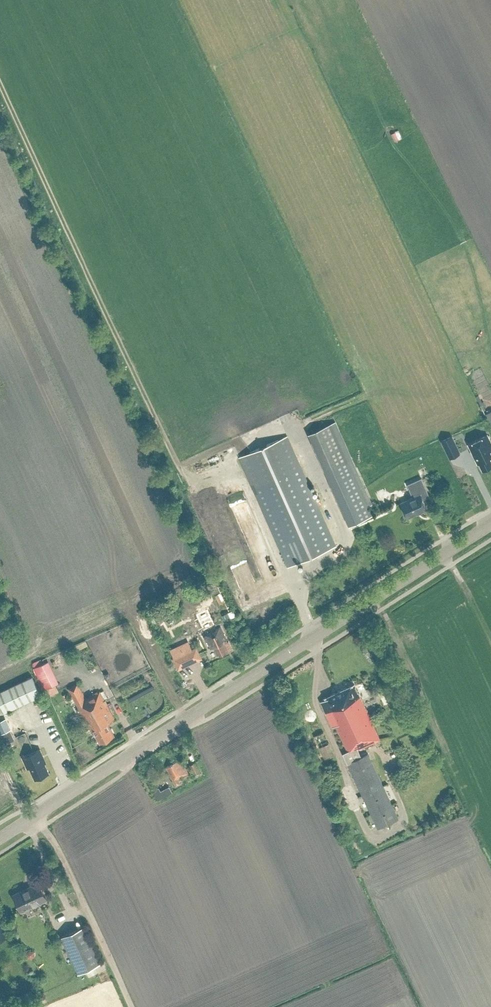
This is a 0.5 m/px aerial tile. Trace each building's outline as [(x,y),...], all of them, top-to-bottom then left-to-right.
[(481,401),(483,407),(490,403),(490,396),(481,401)] [(312,427),(348,521),(376,510),(341,416),(312,427)] [(451,434),(441,439),(444,445),(449,457),(460,452),(455,440),(451,434)] [(468,443),(477,461),(477,462),(479,461),(482,469),(490,464),(490,461),(489,456),(490,454),(490,442),(487,434),(468,443)] [(288,566),(336,545),(287,435),(239,456),(288,566)] [(212,462),(203,466),(206,472),(214,468),(212,462)] [(407,484),(409,488),(413,496),(400,502),(407,517),(427,508),(423,499),(430,496),(421,477),(407,484)] [(240,504),(269,575),(282,569),(253,498),(240,504)] [(217,609),(232,602),(230,598),(215,604),(217,609)] [(207,609),(196,614),(203,629),(204,629),(206,635),(204,636),(206,638),(207,638),(211,647),(214,646),(218,655),(227,650),(231,648),(228,640),(226,641),(220,626),(215,628),(216,630),(211,633),(208,627),(214,625),(207,609)] [(163,619),(158,610),(153,613),(158,622),(163,619)] [(181,645),(170,650),(178,667),(189,661),(200,656),(195,647),(185,652),(181,645)] [(59,681),(49,660),(33,667),(43,689),(59,681)] [(35,679),(33,675),(0,689),(0,699),(5,710),(42,694),(35,679)] [(114,717),(99,690),(85,698),(77,682),(68,687),(77,703),(93,733),(94,733),(100,742),(114,734),(107,721),(114,717)] [(379,738),(354,683),(323,697),(323,698),(320,700),(332,726),(335,724),(347,750),(343,752),(377,827),(398,817),(368,752),(361,755),(358,748),(379,738)] [(27,708),(20,712),(22,716),(30,712),(27,708)] [(0,719),(0,732),(0,733),(10,729),(5,717),(0,719)] [(15,738),(10,729),(0,733),(5,743),(15,738)] [(40,748),(22,756),(27,767),(29,766),(35,778),(49,771),(44,762),(46,761),(40,748)] [(188,772),(180,758),(165,766),(173,780),(176,785),(180,782),(178,777),(188,772)] [(194,773),(199,770),(195,761),(189,764),(194,773)] [(38,881),(13,893),(21,910),(46,898),(38,881)] [(8,935),(3,924),(0,925),(0,939),(8,935)] [(100,961),(83,925),(61,935),(78,971),(100,961)]
